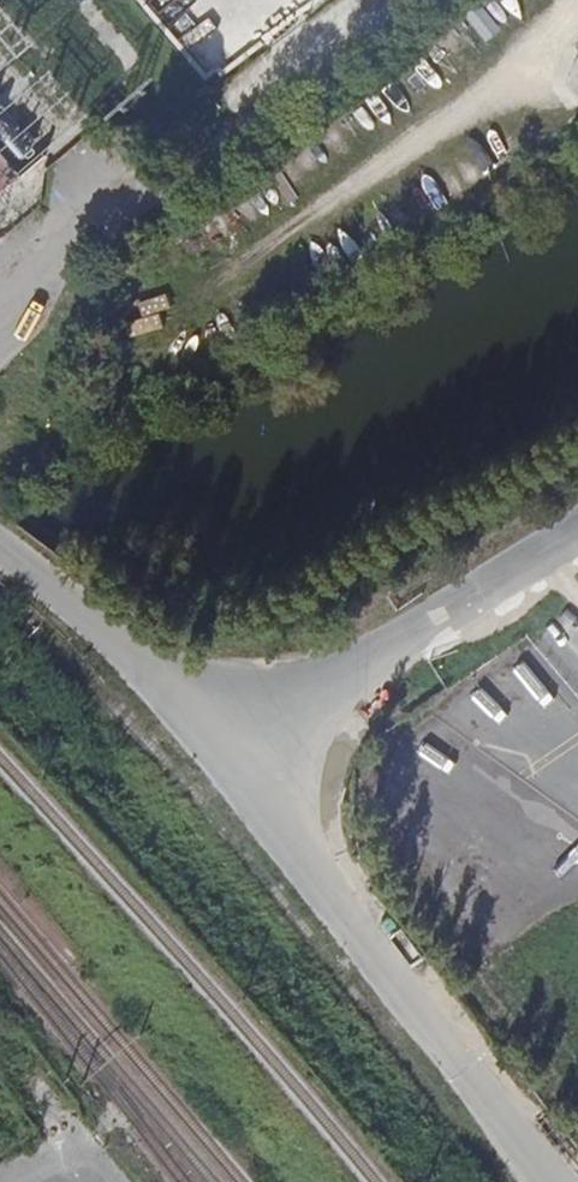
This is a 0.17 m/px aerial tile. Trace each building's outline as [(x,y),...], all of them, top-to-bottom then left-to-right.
[(21,171),(0,148),(0,190),(21,171)]
